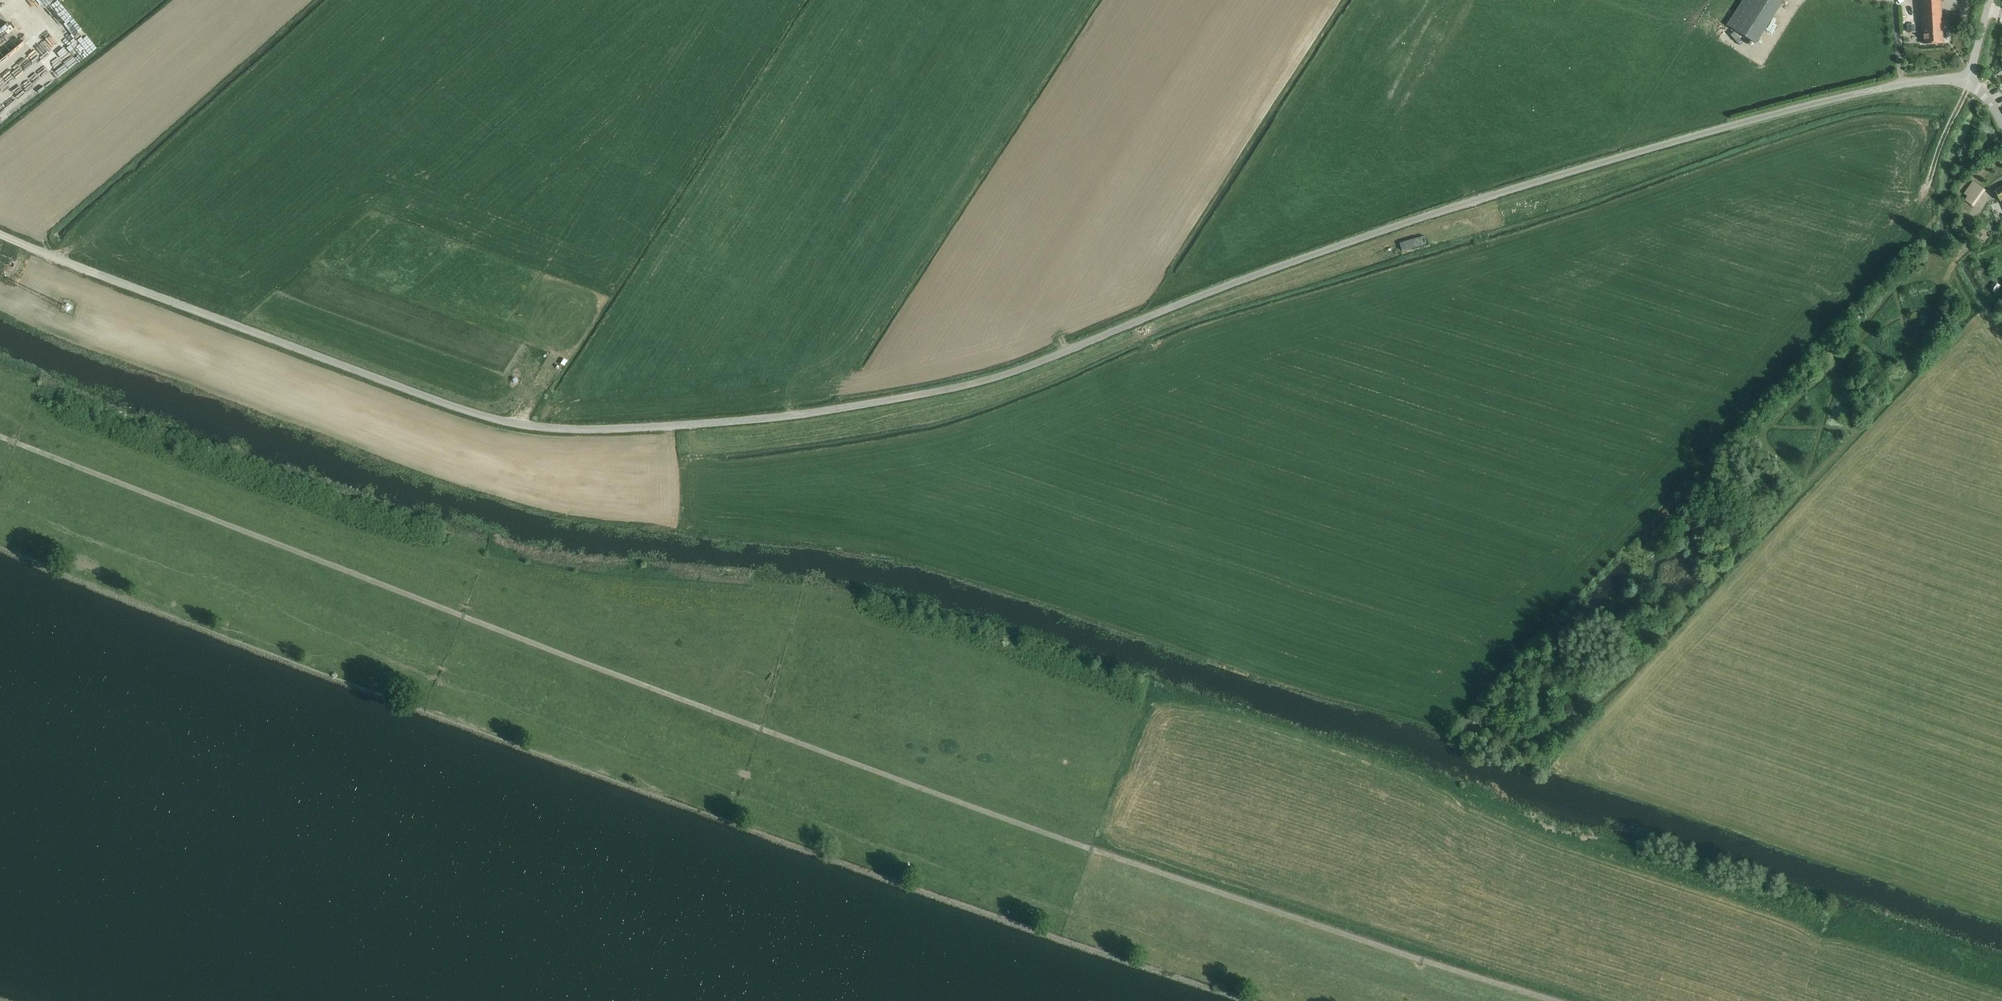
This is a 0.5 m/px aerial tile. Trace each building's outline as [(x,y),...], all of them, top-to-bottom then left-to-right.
[(1736,12),(1728,25),(1756,43),(1784,0),(1743,0),(1736,12)] [(1922,31),(1924,30),(1924,44),(1943,43),(1941,0),(1920,0),(1922,31)] [(0,30),(0,62),(25,41),(9,22),(0,30)] [(1915,24),(1907,24),(1907,33),(1916,32),(1915,24)] [(1964,194),(1967,196),(1964,201),(1973,207),(1986,190),(1972,181),(1964,194)] [(1430,230),(1404,237),(1407,247),(1433,240),(1430,230)] [(18,276),(21,269),(0,261),(0,270),(18,276)] [(1993,281),(1988,289),(1996,293),(2001,286),(1993,281)]
